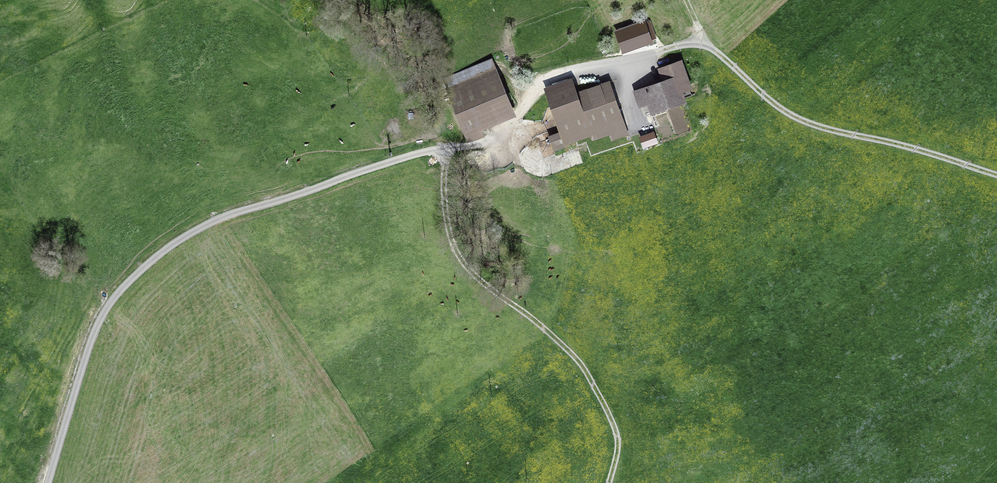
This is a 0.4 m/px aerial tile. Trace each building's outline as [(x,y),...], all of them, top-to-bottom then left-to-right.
[(442,78),(468,140),(484,134),(482,127),(516,113),(492,57),(442,78)] [(682,57),(657,66),(661,77),(632,88),(639,106),(647,103),(650,112),(686,99),(683,90),(693,86),(682,57)] [(613,139),(629,134),(609,78),(601,81),(601,80),(587,85),(587,86),(577,90),(572,76),(544,86),(559,130),(548,134),(553,149),(567,145),(566,142),(592,133),(594,138),(610,133),(613,139)] [(639,135),(643,147),(658,141),(654,130),(639,135)]
